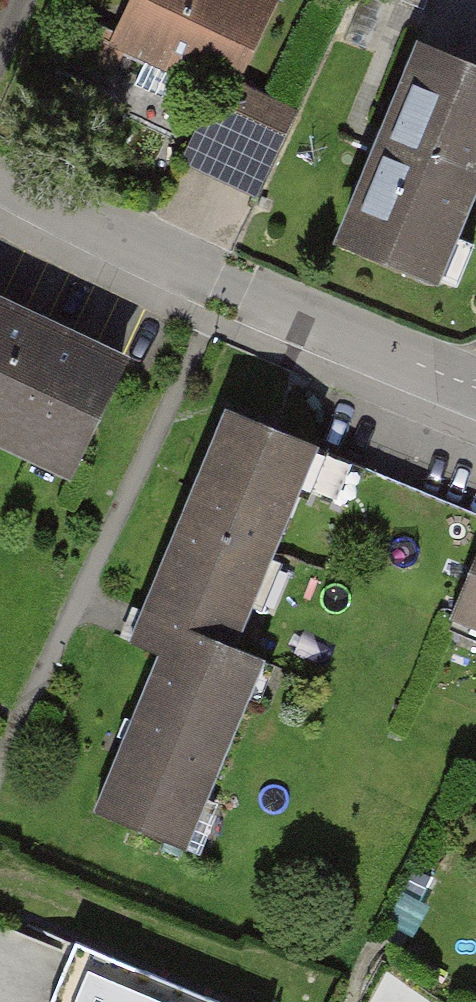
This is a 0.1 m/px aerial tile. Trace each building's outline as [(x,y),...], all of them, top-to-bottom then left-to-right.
[(243,0),(147,0),(128,41),(123,53),(144,63),(135,83),(190,108),(206,74),(224,83),(259,8),(243,0)] [(422,8),(426,0),(402,0),(422,8)] [(128,41),(80,20),(68,48),(116,68),(123,53),(128,41)] [(422,48),(342,239),(431,277),(475,170),(475,70),(422,48)] [(269,101),(237,86),(202,158),(234,173),(269,101)] [(0,307),(0,438),(31,453),(36,442),(74,460),(119,363),(0,307)] [(318,445),(226,407),(183,512),(196,517),(156,614),(235,646),(292,508),(313,457),(318,445)] [(313,457),(292,508),(465,579),(475,553),(475,521),(313,457)] [(465,579),(450,615),(475,626),(475,553),(465,579)] [(261,658),(143,610),(131,641),(173,658),(155,702),(141,697),(94,811),(184,847),(261,658)] [(78,943),(52,1001),(211,1001),(78,943)]
